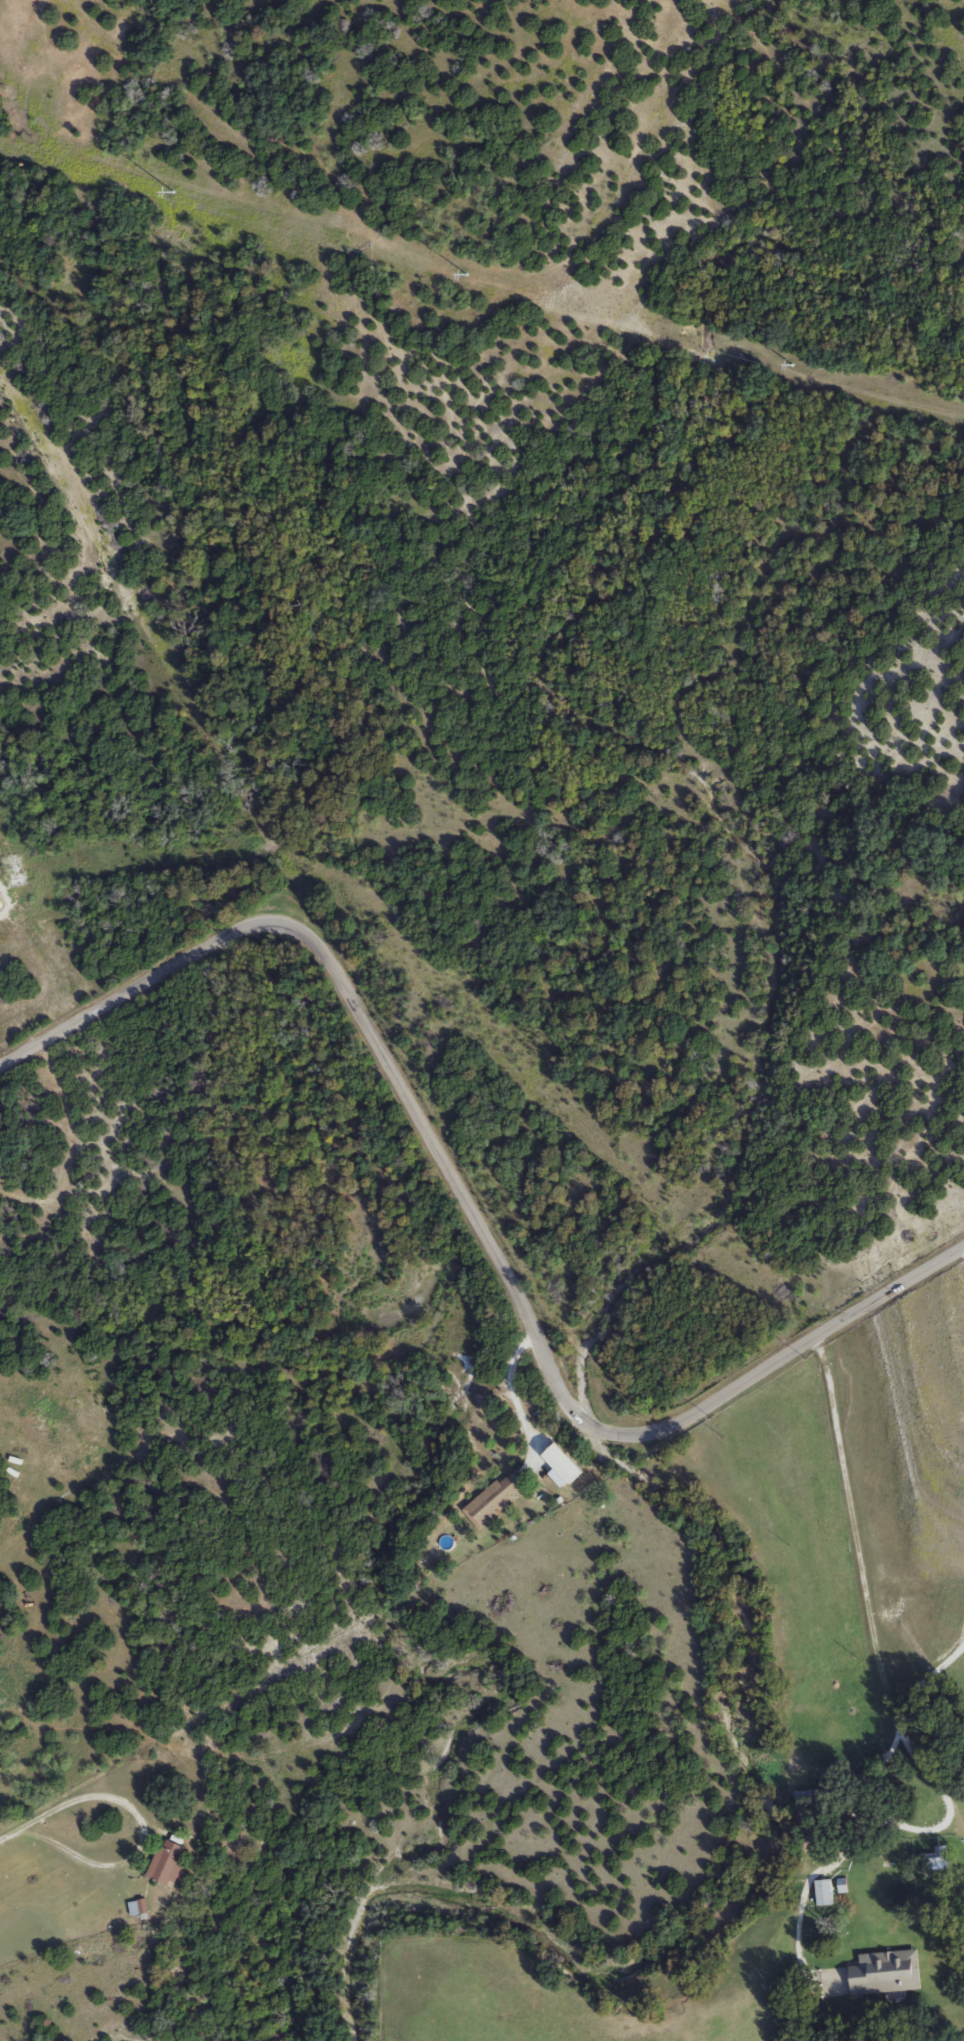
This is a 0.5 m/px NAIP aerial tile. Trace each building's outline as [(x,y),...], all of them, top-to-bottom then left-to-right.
[(528,1490),(485,1533),(467,1515),(509,1472),(528,1490)] [(802,1810),(801,1794),(818,1793),(820,1808),(802,1810)] [(177,1888),(150,1879),(164,1839),(191,1849),(177,1888)] [(952,1871),(929,1871),(929,1856),(939,1856),(939,1849),(951,1849),(952,1871)] [(836,1907),(819,1907),(819,1882),(836,1882),(836,1907)] [(855,1997),(853,1967),(863,1967),(863,1956),(921,1952),(924,1992),(855,1997)]
